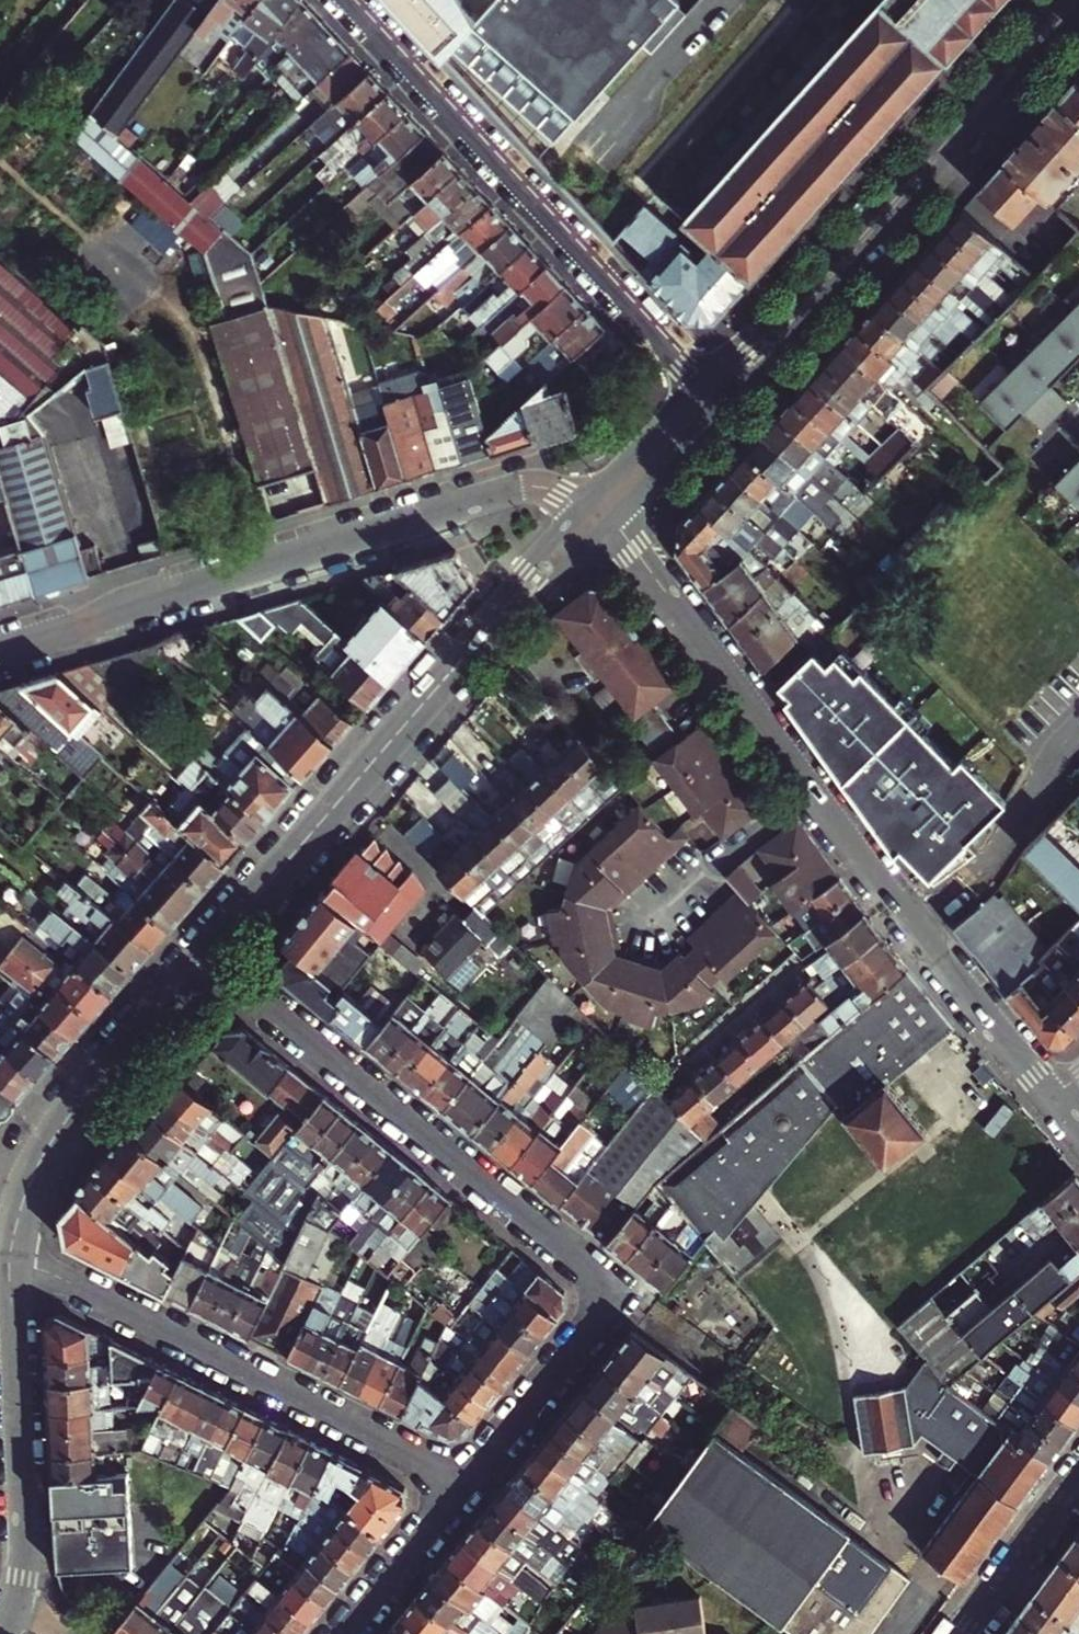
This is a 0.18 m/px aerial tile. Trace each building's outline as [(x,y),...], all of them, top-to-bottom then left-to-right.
[(195,34),(221,0),(175,0),(93,113),(120,136),(195,34)] [(247,20),(262,0),(221,0),(195,34),(205,41),(219,24),(224,27),(235,12),(247,20)] [(265,52),(304,0),(262,0),(247,20),(235,37),(249,47),(235,68),(247,77),(260,59),(265,52)] [(324,22),(304,0),(265,52),(274,62),(280,68),(324,22)] [(455,43),(487,7),(481,0),(412,0),(455,43)] [(560,137),(646,41),(656,50),(701,0),(494,0),(487,7),(455,43),(560,137)] [(866,29),(845,53),(693,224),(696,228),(753,280),(905,112),(1006,0),(892,0),(866,29)] [(305,95),(352,52),(324,22),(280,68),(305,95)] [(260,59),(269,69),(274,62),(265,52),(260,59)] [(352,52),(305,95),(324,115),(371,72),(352,52)] [(269,69),(274,74),(280,68),(274,62),(269,69)] [(74,138),(93,113),(56,83),(34,64),(15,86),(74,138)] [(329,124),(341,137),(390,93),(371,72),(324,115),(308,130),(312,134),(317,130),(319,133),(329,124)] [(1078,79),(1060,100),(1078,117),(1078,80),(1078,79)] [(351,165),(365,152),(408,113),(390,93),(341,137),(349,146),(318,173),(328,185),(351,165)] [(1060,100),(1048,113),(1078,140),(1078,117),(1060,100)] [(196,203),(145,159),(133,148),(120,136),(93,113),(74,138),(206,253),(226,230),(212,218),(196,203)] [(350,204),(384,172),(427,133),(408,113),(365,152),(373,161),(358,174),(362,178),(343,196),(350,204)] [(1048,198),(1078,163),(1078,140),(1048,113),(1006,161),(1043,193),(1048,198)] [(384,172),(403,193),(446,153),(427,133),(384,172)] [(351,165),(358,174),(373,161),(365,152),(351,165)] [(407,220),(434,195),(461,170),(446,153),(403,193),(388,207),(396,216),(378,234),(385,241),(407,220)] [(980,189),(1017,222),(1043,193),(1006,161),(980,189)] [(407,220),(422,237),(454,208),(476,187),(461,170),(434,195),(407,220)] [(226,172),(196,203),(212,218),(226,205),(243,190),(226,172)] [(406,285),(420,273),(467,229),(493,204),(476,187),(454,208),(422,237),(406,252),(413,260),(397,275),(406,285)] [(732,304),(753,280),(696,228),(684,241),(680,239),(679,230),(649,203),(636,217),(674,251),(732,304)] [(428,281),(448,263),(460,252),(461,244),(471,235),(484,250),(511,225),(493,204),(467,229),(420,273),(428,281)] [(1022,274),(1027,269),(999,243),(962,210),(947,227),(991,266),(997,261),(1001,265),(1020,282),(1022,284),(1027,279),(1022,274)] [(716,321),(732,304),(674,251),(636,217),(621,234),(651,262),(659,261),(663,264),(650,279),(689,321),(716,321)] [(485,287),(488,285),(516,259),(530,245),(511,225),(484,250),(470,263),(447,284),(428,301),(437,310),(447,300),(450,303),(460,294),(477,278),(485,287)] [(1011,294),(1009,292),(991,276),(986,272),(991,266),(947,227),(932,243),(997,300),(1001,295),(1006,299),(1011,294)] [(317,467),(310,445),(295,393),(277,335),(270,310),(262,285),(253,254),(226,230),(206,253),(227,319),(212,324),(262,485),(317,467)] [(652,262),(651,262),(621,234),(614,240),(643,271),(652,262)] [(470,263),(484,250),(471,235),(461,244),(460,252),(470,263)] [(991,306),(997,300),(932,243),(918,259),(962,299),(968,294),(972,298),(988,313),(991,315),(995,310),(991,306)] [(461,346),(515,297),(549,265),(530,245),(516,259),(488,285),(501,300),(477,321),(459,338),(445,323),(428,340),(461,346)] [(102,344),(89,332),(0,255),(0,448),(45,434),(34,417),(71,378),(87,368),(93,387),(88,388),(97,418),(103,416),(124,410),(102,344)] [(962,308),(958,304),(962,299),(918,259),(904,275),(966,330),(971,326),(975,329),(980,325),(978,323),(962,308)] [(991,266),(996,271),(1001,265),(997,261),(991,266)] [(533,318),(545,307),(568,286),(549,265),(515,297),(533,318)] [(986,272),(991,276),(996,271),(991,266),(986,272)] [(1015,287),(1022,294),(1038,278),(1027,269),(1022,274),(1027,279),(1022,284),(1020,282),(1015,287)] [(960,336),(966,330),(904,275),(889,292),(934,332),(938,326),(942,330),(957,343),(959,345),(964,340),(960,336)] [(460,294),(468,303),(485,287),(477,278),(460,294)] [(464,306),(477,321),(501,300),(488,285),(485,287),(468,303),(464,306)] [(541,326),(554,340),(588,308),(568,286),(545,307),(533,318),(509,340),(488,360),(500,373),(530,345),(531,336),(541,326)] [(997,300),(1007,308),(1022,294),(1015,287),(1009,292),(1011,294),(1006,299),(1001,295),(997,300)] [(929,337),(934,332),(889,292),(875,308),(923,351),(934,361),(936,362),(940,358),(943,360),(949,355),(947,353),(933,341),(929,337)] [(962,299),(967,303),(972,298),(968,294),(962,299)] [(958,304),(962,308),(967,303),(962,299),(958,304)] [(980,398),(1007,425),(1078,354),(1078,300),(980,398)] [(983,318),(990,324),(1007,308),(997,300),(991,306),(995,310),(991,315),(988,313),(983,318)] [(360,327),(373,330),(393,310),(387,303),(360,327)] [(548,382),(579,355),(607,329),(588,308),(554,340),(536,356),(544,365),(534,374),(545,385),(548,382)] [(907,369),(923,351),(875,308),(858,326),(907,369)] [(367,411),(358,414),(341,359),(334,332),(341,330),(338,323),(270,310),(277,335),(295,393),(310,445),(317,467),(328,505),(408,481),(405,468),(390,418),(386,405),(375,408),(372,399),(364,402),(367,411)] [(966,330),(976,339),(990,324),(983,318),(978,323),(980,325),(975,329),(971,326),(966,330)] [(906,384),(914,376),(907,369),(858,326),(842,344),(891,387),(893,389),(902,379),(906,384)] [(934,332),(937,335),(942,330),(938,326),(934,332)] [(579,355),(595,372),(623,346),(607,329),(579,355)] [(952,348),(960,355),(976,339),(966,330),(960,336),(964,340),(959,345),(957,343),(952,348)] [(929,337),(933,341),(937,335),(934,332),(929,337)] [(826,361),(875,405),(891,387),(842,344),(826,361)] [(936,362),(944,370),(960,355),(952,348),(947,353),(949,355),(943,360),(940,358),(936,362)] [(914,376),(917,379),(934,361),(923,351),(907,369),(914,376)] [(859,422),(875,405),(826,361),(810,379),(826,392),(859,422)] [(917,379),(927,387),(944,370),(936,362),(934,361),(917,379)] [(926,401),(934,393),(927,387),(917,379),(914,376),(906,384),(926,401)] [(437,472),(495,455),(489,436),(480,407),(471,379),(427,392),(438,426),(439,430),(425,434),(431,451),(437,472)] [(843,440),(859,422),(826,392),(810,379),(795,396),(843,440)] [(538,441),(580,428),(567,384),(561,386),(562,392),(552,395),(548,382),(545,385),(527,402),(538,441)] [(431,451),(425,434),(439,430),(438,426),(427,392),(386,405),(390,418),(405,468),(408,481),(437,472),(431,451)] [(934,426),(951,409),(946,405),(934,393),(926,401),(917,410),(934,426)] [(827,457),(843,440),(795,396),(779,414),(827,457)] [(495,455),(538,441),(527,402),(489,436),(495,455)] [(113,448),(133,442),(124,410),(103,416),(113,448)] [(917,443),(934,426),(917,410),(899,427),(917,443)] [(811,475),(827,457),(779,414),(763,431),(811,475)] [(882,443),(900,459),(917,443),(899,427),(882,443)] [(810,494),(801,486),(811,475),(763,431),(747,450),(804,501),(810,494)] [(89,578),(81,551),(45,434),(0,448),(0,478),(22,549),(37,594),(89,578)] [(866,460),(883,476),(900,459),(882,443),(866,460)] [(814,510),(804,501),(747,450),(731,468),(782,514),(789,506),(807,522),(816,512),(814,510)] [(1078,502),(1078,450),(1053,475),(1078,502)] [(866,492),(883,476),(866,460),(849,476),(866,492)] [(804,553),(814,543),(782,514),(731,468),(715,486),(737,505),(766,532),(773,524),(796,546),(804,553)] [(831,493),(849,509),(866,492),(849,476),(831,493)] [(22,549),(0,478),(0,556),(22,549)] [(784,548),(766,532),(737,505),(715,486),(699,504),(745,546),(750,550),(756,543),(774,559),(776,557),(784,548)] [(831,526),(849,509),(831,493),(814,510),(816,512),(831,526)] [(679,552),(704,586),(743,558),(739,552),(745,546),(699,504),(680,525),(679,552)] [(145,561),(169,554),(164,539),(140,546),(145,561)] [(704,586),(716,603),(766,565),(750,550),(745,546),(739,552),(743,558),(704,586)] [(793,549),(801,556),(804,553),(796,546),(793,549)] [(89,578),(104,573),(96,547),(81,551),(89,578)] [(776,557),(788,569),(797,560),(790,553),(784,548),(776,557)] [(37,594),(22,549),(0,556),(0,605),(37,594)] [(459,614),(487,581),(466,549),(407,567),(459,614)] [(797,560),(801,556),(793,549),(790,553),(797,560)] [(732,625),(766,591),(778,578),(779,578),(766,565),(716,603),(732,625)] [(429,640),(459,614),(407,567),(379,576),(402,597),(392,607),(429,640)] [(392,607),(402,597),(379,576),(363,581),(385,601),(392,607)] [(744,640),(792,593),(785,585),(771,598),(766,591),(732,625),(744,640)] [(597,616),(596,615),(610,600),(602,590),(588,590),(574,602),(594,620),(597,616)] [(764,669),(816,617),(792,593),(744,640),(764,669)] [(392,681),(379,669),(348,642),(328,624),(301,600),(262,612),(277,625),(300,644),(312,630),(327,644),(315,658),(370,706),(392,681)] [(595,645),(599,641),(621,622),(624,619),(610,600),(596,615),(597,616),(594,620),(579,634),(588,643),(595,645)] [(392,681),(429,640),(392,607),(385,601),(371,617),(368,614),(360,623),(363,625),(348,642),(379,669),(392,681)] [(579,634),(594,620),(574,602),(558,614),(579,634)] [(238,619),(264,641),(277,625),(262,612),(238,619)] [(585,668),(602,654),(595,645),(588,643),(579,634),(558,614),(554,619),(582,654),(576,659),(585,668)] [(595,645),(602,654),(629,633),(621,622),(599,641),(595,645)] [(622,647),(626,652),(641,639),(640,638),(636,641),(629,633),(602,654),(606,660),(608,659),(622,647)] [(615,660),(629,677),(655,656),(641,639),(626,652),(615,660)] [(635,719),(651,706),(642,694),(629,677),(615,660),(626,652),(622,647),(608,659),(606,660),(592,674),(597,681),(602,678),(635,719)] [(841,647),(834,654),(853,673),(860,667),(841,647)] [(813,650),(776,685),(791,704),(804,722),(815,734),(813,735),(833,762),(834,762),(844,776),(843,776),(862,803),(863,802),(875,818),(930,877),(1000,808),(998,806),(954,762),(860,667),(853,673),(834,654),(825,663),(813,650)] [(585,668),(592,674),(606,660),(602,654),(585,668)] [(629,677),(642,694),(668,673),(655,656),(629,677)] [(581,671),(585,668),(576,659),(573,660),(581,671)] [(100,698),(113,683),(92,664),(70,671),(100,698)] [(588,679),(592,674),(585,668),(581,671),(588,679)] [(81,735),(103,710),(61,673),(24,685),(39,698),(81,735)] [(651,706),(655,702),(677,684),(668,673),(642,694),(651,706)] [(308,775),(337,743),(311,720),(283,696),(258,674),(247,686),(250,689),(259,697),(260,704),(268,711),(253,727),(264,737),(277,749),(308,775)] [(337,743),(355,722),(301,674),(283,696),(311,720),(337,743)] [(593,685),(597,681),(592,674),(588,679),(593,685)] [(81,735),(39,698),(24,685),(0,692),(0,700),(10,709),(48,742),(85,775),(103,755),(81,735)] [(253,727),(268,711),(260,704),(259,697),(250,689),(232,709),(253,727)] [(48,742),(10,709),(0,700),(0,738),(4,733),(16,744),(20,740),(37,754),(48,742)] [(674,727),(664,714),(655,702),(651,706),(635,719),(633,721),(629,723),(638,735),(649,749),(657,758),(682,736),(674,727)] [(543,743),(548,739),(533,722),(528,727),(543,743)] [(682,736),(657,758),(656,759),(698,816),(703,811),(724,839),(764,810),(702,725),(684,739),(682,736)] [(214,772),(268,821),(308,775),(277,749),(264,737),(253,727),(214,772)] [(605,788),(618,777),(602,759),(582,737),(563,754),(589,782),(595,777),(605,788)] [(581,810),(599,794),(589,782),(563,754),(545,771),(581,810)] [(961,755),(954,762),(998,806),(1005,800),(961,755)] [(249,841),(268,821),(214,772),(209,768),(199,780),(224,802),(216,811),(249,841)] [(565,824),(581,810),(545,771),(530,785),(565,824)] [(477,803),(472,799),(450,777),(434,795),(440,800),(460,820),(477,803)] [(599,794),(608,803),(623,789),(627,786),(618,777),(605,788),(599,794)] [(216,811),(224,802),(199,780),(191,789),(195,793),(216,811)] [(546,841),(565,824),(530,785),(511,802),(546,841)] [(481,807),(487,800),(479,791),(472,799),(477,803),(481,807)] [(227,866),(249,841),(216,811),(195,793),(182,809),(189,816),(181,825),(227,866)] [(590,820),(599,811),(608,803),(599,794),(581,810),(590,820)] [(207,888),(227,866),(181,825),(174,818),(148,796),(144,801),(148,805),(143,812),(154,821),(145,832),(157,843),(195,876),(207,888)] [(444,837),(460,820),(440,800),(424,816),(444,837)] [(528,857),(546,841),(511,802),(493,818),(528,857)] [(575,865),(562,908),(549,909),(556,942),(561,941),(564,958),(607,1005),(622,1010),(621,1016),(652,1026),(657,1011),(697,1003),(712,991),(709,987),(683,959),(676,950),(660,964),(619,951),(611,910),(689,840),(679,829),(669,838),(640,807),(575,865)] [(174,818),(181,825),(189,816),(182,809),(174,818)] [(565,824),(574,834),(590,820),(581,810),(565,824)] [(134,822),(145,832),(154,821),(143,812),(134,822)] [(1062,815),(1024,852),(1078,905),(1078,831),(1062,815)] [(406,834),(426,855),(444,837),(424,816),(406,834)] [(510,873),(528,857),(493,818),(475,834),(510,873)] [(781,833),(782,834),(800,822),(798,820),(781,833)] [(800,822),(782,834),(760,850),(780,879),(775,883),(795,912),(811,900),(841,878),(800,822)] [(546,841),(555,851),(574,834),(565,824),(546,841)] [(207,888),(195,876),(157,843),(150,851),(126,830),(120,837),(115,833),(111,838),(142,865),(190,907),(207,888)] [(493,888),(510,873),(475,834),(458,850),(474,867),(493,888)] [(390,932),(408,910),(426,887),(414,868),(410,874),(401,857),(396,863),(387,846),(383,851),(375,836),(371,841),(367,838),(345,865),(370,886),(390,902),(368,929),(379,937),(395,951),(402,942),(390,932)] [(172,927),(190,907),(142,865),(111,838),(106,844),(110,848),(105,854),(128,875),(121,883),(144,903),(172,927)] [(528,857),(538,866),(555,851),(546,841),(528,857)] [(475,904),(493,888),(474,867),(458,850),(439,868),(475,904)] [(520,883),(522,880),(538,866),(528,857),(510,873),(520,883)] [(367,930),(368,929),(390,902),(370,886),(345,865),(334,879),(342,886),(330,900),(367,930)] [(738,894),(712,917),(686,940),(694,950),(719,978),(723,981),(740,966),(764,945),(775,935),(748,905),(761,893),(738,868),(725,879),(738,894)] [(493,888),(503,897),(520,883),(510,873),(493,888)] [(134,971),(154,947),(125,923),(102,905),(64,875),(55,885),(72,900),(69,903),(87,918),(80,927),(102,945),(134,971)] [(811,900),(824,918),(853,896),(841,878),(811,900)] [(154,947),(172,927),(144,903),(121,883),(102,905),(125,923),(154,947)] [(114,992),(134,971),(102,945),(80,927),(56,907),(31,887),(20,900),(45,919),(42,922),(64,940),(58,948),(65,953),(114,992)] [(480,910),(484,914),(503,897),(493,888),(475,904),(480,910)] [(956,927),(1010,992),(1023,978),(1042,959),(1038,956),(1047,946),(1003,891),(999,895),(994,891),(956,927)] [(400,1005),(355,967),(379,937),(368,929),(367,930),(330,900),(322,893),(282,941),(296,952),(297,951),(311,962),(351,995),(385,1024),(400,1005)] [(828,941),(866,912),(853,896),(824,918),(820,921),(825,927),(820,931),(828,941)] [(498,953),(500,955),(513,942),(484,914),(480,910),(468,922),(462,916),(427,951),(463,988),(498,953)] [(830,945),(832,948),(870,918),(868,916),(866,912),(828,941),(830,945)] [(1069,924),(1078,934),(1078,913),(1069,924)] [(815,987),(883,936),(870,918),(832,948),(801,971),(809,980),(815,987)] [(1069,924),(1054,940),(1057,943),(1078,963),(1078,964),(1078,934),(1069,924)] [(96,1013),(114,992),(65,953),(59,961),(24,934),(13,946),(59,984),(96,1013)] [(776,937),(775,935),(764,945),(765,946),(776,937)] [(96,1013),(59,984),(13,946),(0,936),(0,963),(1,962),(20,978),(16,984),(21,988),(57,1017),(78,1034),(96,1013)] [(839,998),(859,981),(896,953),(883,936),(815,987),(825,998),(833,991),(839,998)] [(1078,963),(1073,967),(1053,948),(1057,943),(1054,940),(1047,946),(1038,956),(1042,959),(1078,995),(1078,964),(1078,963)] [(765,946),(764,945),(740,966),(742,967),(765,946)] [(709,987),(719,978),(694,950),(683,959),(709,987)] [(333,1016),(351,995),(311,962),(297,951),(296,952),(286,964),(288,980),(333,1016)] [(799,1031),(814,1050),(908,970),(896,953),(859,981),(862,986),(821,1020),(817,1016),(809,1023),(799,1031)] [(1078,1031),(1078,995),(1042,959),(1023,978),(1070,1023),(1078,1032),(1078,1031)] [(742,967),(740,966),(723,981),(724,983),(742,967)] [(707,1140),(655,1184),(672,1204),(689,1223),(705,1242),(760,1189),(765,1184),(837,1108),(846,1118),(844,1119),(888,1169),(928,1134),(888,1083),(955,1027),(908,970),(814,1050),(707,1140)] [(1078,1032),(1070,1023),(1023,978),(1010,992),(1025,1011),(1051,1043),(1068,1043),(1078,1032)] [(474,1132),(521,1075),(540,1051),(567,1019),(577,1007),(549,980),(518,1018),(534,1031),(500,1073),(495,1069),(482,1084),(471,1075),(444,1108),(474,1132)] [(809,1023),(817,1016),(830,1005),(825,998),(815,987),(809,980),(787,998),(809,1023)] [(7,1005),(21,988),(16,984),(13,982),(0,998),(0,999),(7,1005)] [(57,1017),(21,988),(7,1005),(0,999),(0,1007),(3,1009),(26,1028),(59,1055),(78,1034),(57,1017)] [(697,1003),(701,1004),(714,992),(712,991),(697,1003)] [(825,998),(830,1005),(839,998),(833,991),(825,998)] [(333,1016),(367,1045),(385,1024),(351,995),(333,1016)] [(367,1045),(387,1061),(414,1029),(428,1012),(408,996),(400,1005),(385,1024),(367,1045)] [(786,1042),(799,1031),(809,1023),(787,998),(764,1018),(786,1042)] [(585,1034),(594,1023),(577,1007),(567,1019),(585,1034)] [(425,1092),(465,1043),(458,1037),(474,1017),(463,1008),(447,1028),(406,1076),(425,1092)] [(26,1028),(3,1009),(0,1012),(0,1043),(13,1054),(40,1076),(59,1055),(26,1028)] [(406,1076),(447,1028),(428,1012),(414,1029),(387,1061),(406,1076)] [(762,1061),(786,1042),(764,1018),(742,1037),(762,1061)] [(601,1054),(611,1042),(594,1023),(585,1034),(583,1036),(601,1054)] [(269,1092),(290,1066),(245,1029),(228,1029),(215,1044),(269,1092)] [(425,1092),(444,1108),(471,1075),(501,1039),(489,1029),(485,1035),(489,1038),(477,1052),(465,1043),(425,1092)] [(739,1081),(762,1061),(742,1037),(718,1057),(739,1081)] [(13,1054),(0,1043),(0,1077),(23,1095),(40,1076),(13,1054)] [(493,1148),(536,1095),(530,1090),(552,1061),(540,1051),(521,1075),(474,1132),(493,1148)] [(715,1100),(739,1081),(718,1057),(695,1077),(715,1100)] [(642,1104),(656,1087),(631,1062),(616,1079),(642,1104)] [(304,1123),(325,1095),(290,1066),(269,1092),(304,1123)] [(569,1094),(574,1088),(555,1072),(547,1081),(566,1097),(569,1094)] [(23,1095),(0,1077),(0,1120),(23,1095)] [(690,1122),(715,1100),(695,1077),(669,1101),(690,1122)] [(233,1150),(247,1134),(207,1101),(183,1081),(168,1097),(183,1109),(227,1146),(233,1150)] [(512,1163),(555,1111),(566,1097),(547,1081),(536,1095),(493,1148),(512,1163)] [(655,1184),(707,1140),(690,1122),(669,1101),(656,1087),(642,1104),(608,1146),(588,1171),(561,1203),(608,1242),(639,1204),(650,1190),(655,1184)] [(590,1111),(594,1106),(598,1101),(588,1093),(580,1103),(590,1111)] [(555,1111),(563,1118),(577,1100),(569,1094),(566,1097),(555,1111)] [(315,1192),(308,1186),(340,1148),(360,1123),(325,1095),(304,1123),(275,1158),(247,1192),(256,1199),(238,1220),(269,1246),(286,1260),(316,1193),(315,1192)] [(213,1163),(227,1146),(183,1109),(168,1097),(153,1114),(163,1121),(213,1163)] [(512,1163),(533,1181),(567,1139),(585,1118),(590,1111),(580,1103),(577,1100),(563,1118),(555,1111),(512,1163)] [(585,1118),(598,1128),(607,1117),(594,1106),(590,1111),(585,1118)] [(225,1173),(213,1163),(163,1121),(153,1114),(135,1134),(169,1163),(183,1174),(189,1165),(214,1185),(225,1173)] [(561,1203),(588,1171),(574,1160),(594,1135),(599,1129),(598,1128),(585,1118),(567,1139),(533,1181),(561,1203)] [(334,1190),(336,1188),(377,1137),(360,1123),(340,1148),(308,1186),(315,1192),(328,1176),(332,1179),(328,1185),(334,1190)] [(207,1194),(183,1174),(169,1163),(135,1134),(129,1129),(109,1153),(161,1196),(192,1222),(212,1198),(207,1194)] [(574,1160),(588,1171),(608,1146),(594,1135),(574,1160)] [(336,1188),(352,1202),(393,1150),(377,1137),(336,1188)] [(361,1230),(387,1197),(412,1166),(393,1150),(352,1202),(362,1210),(352,1222),(361,1230)] [(154,1204),(161,1196),(109,1153),(93,1172),(115,1191),(156,1225),(168,1236),(177,1243),(183,1236),(179,1233),(183,1228),(154,1204)] [(207,1194),(214,1185),(189,1165),(183,1174),(207,1194)] [(389,1235),(432,1182),(412,1166),(387,1197),(361,1230),(349,1244),(362,1255),(369,1245),(366,1243),(379,1226),(389,1235)] [(150,1233),(156,1225),(115,1191),(93,1172),(77,1192),(80,1195),(111,1220),(152,1255),(162,1243),(150,1233)] [(1057,1222),(1078,1204),(1078,1177),(1077,1175),(1021,1224),(1037,1241),(1041,1236),(1057,1222)] [(409,1251),(431,1225),(452,1198),(432,1182),(389,1235),(371,1257),(379,1263),(382,1259),(387,1263),(402,1245),(409,1251)] [(628,1259),(672,1204),(655,1184),(650,1190),(658,1197),(647,1211),(639,1204),(608,1242),(628,1259)] [(163,1264),(152,1255),(111,1220),(80,1195),(61,1217),(67,1244),(167,1294),(176,1275),(167,1267),(171,1262),(166,1259),(163,1264)] [(431,1225),(442,1234),(463,1207),(452,1198),(431,1225)] [(648,1274),(689,1223),(672,1204),(628,1259),(648,1274)] [(1077,1246),(1078,1245),(1078,1204),(1057,1222),(1077,1246)] [(665,1289),(705,1242),(689,1223),(648,1274),(665,1289)] [(162,1243),(168,1236),(156,1225),(150,1233),(162,1243)] [(167,1294),(191,1306),(209,1269),(221,1246),(199,1228),(176,1275),(167,1294)] [(1037,1241),(1041,1246),(1046,1241),(1041,1236),(1037,1241)] [(191,1306),(210,1315),(225,1287),(229,1279),(242,1251),(230,1245),(216,1272),(209,1269),(191,1306)] [(1073,1281),(1078,1276),(1078,1245),(1077,1246),(1063,1257),(1059,1253),(1053,1258),(1073,1281)] [(250,1335),(258,1317),(286,1260),(269,1246),(261,1262),(268,1265),(256,1292),(249,1288),(230,1326),(250,1335)] [(508,1257),(520,1267),(527,1259),(514,1249),(508,1257)] [(210,1315),(230,1326),(249,1288),(261,1262),(248,1255),(235,1282),(229,1279),(225,1287),(210,1315)] [(907,1386),(854,1397),(864,1454),(918,1445),(925,1435),(944,1448),(938,1457),(952,1467),(958,1459),(979,1474),(925,1548),(937,1557),(938,1567),(952,1568),(966,1578),(1051,1460),(983,1410),(952,1386),(1054,1298),(1074,1283),(1052,1259),(965,1330),(933,1296),(900,1326),(927,1359),(907,1386)] [(567,1308),(565,1291),(531,1263),(519,1278),(515,1284),(558,1318),(567,1308)] [(515,1284),(519,1278),(503,1264),(497,1270),(509,1279),(515,1284)] [(483,1287),(495,1297),(509,1279),(497,1270),(483,1287)] [(1078,1310),(1078,1278),(1074,1283),(1054,1298),(1065,1306),(1075,1313),(1078,1310)] [(544,1336),(558,1318),(515,1284),(509,1279),(495,1297),(544,1336)] [(289,1355),(307,1364),(327,1322),(332,1312),(340,1296),(345,1286),(339,1283),(334,1293),(326,1309),(315,1303),(289,1355)] [(315,1303),(326,1309),(334,1293),(323,1287),(315,1303)] [(470,1305),(482,1314),(495,1297),(483,1287),(470,1305)] [(332,1312),(343,1317),(350,1301),(340,1296),(332,1312)] [(544,1336),(495,1297),(482,1314),(485,1317),(519,1344),(530,1353),(544,1336)] [(307,1364),(325,1373),(350,1322),(358,1305),(350,1301),(343,1317),(332,1312),(327,1322),(307,1364)] [(1075,1313),(1065,1306),(1059,1314),(1072,1324),(1065,1333),(1078,1344),(1078,1316),(1075,1313)] [(47,1351),(92,1351),(91,1330),(60,1314),(46,1323),(47,1351)] [(370,1327),(381,1333),(387,1322),(376,1316),(370,1327)] [(456,1322),(461,1327),(466,1321),(460,1317),(456,1322)] [(530,1353),(519,1344),(485,1317),(471,1335),(504,1361),(516,1371),(530,1353)] [(325,1373),(342,1382),(368,1330),(350,1322),(325,1373)] [(342,1382),(362,1391),(389,1337),(395,1325),(387,1322),(381,1333),(370,1327),(368,1330),(342,1382)] [(516,1371),(504,1361),(471,1335),(461,1327),(456,1322),(451,1328),(455,1332),(447,1342),(457,1351),(503,1387),(516,1371)] [(685,1387),(694,1376),(669,1357),(632,1330),(618,1348),(664,1385),(671,1376),(685,1387)] [(1065,1333),(1056,1345),(1043,1336),(1039,1342),(1051,1351),(1070,1365),(1078,1371),(1078,1344),(1065,1333)] [(380,1401),(408,1346),(389,1337),(362,1391),(380,1401)] [(137,1378),(153,1377),(159,1364),(113,1341),(113,1352),(106,1352),(92,1351),(47,1351),(49,1382),(93,1380),(137,1378)] [(403,1412),(421,1377),(431,1358),(408,1346),(380,1401),(403,1412)] [(433,1352),(439,1355),(442,1349),(436,1346),(433,1352)] [(603,1366),(649,1403),(664,1385),(618,1348),(603,1366)] [(503,1387),(457,1351),(443,1368),(485,1401),(489,1404),(503,1387)] [(1064,1373),(1070,1365),(1051,1351),(1046,1359),(1064,1373)] [(421,1377),(430,1385),(443,1368),(436,1361),(431,1358),(421,1377)] [(1070,1365),(1064,1373),(1046,1359),(1039,1368),(1057,1382),(1078,1399),(1078,1371),(1070,1365)] [(139,1405),(165,1405),(180,1375),(159,1364),(153,1377),(137,1378),(128,1406),(135,1406),(140,1391),(145,1391),(139,1405)] [(1078,1423),(1078,1399),(1057,1382),(1051,1390),(1017,1365),(1009,1375),(1077,1426),(1078,1423)] [(603,1366),(588,1385),(585,1389),(606,1405),(618,1415),(622,1410),(636,1420),(649,1403),(603,1366)] [(489,1404),(485,1401),(443,1368),(430,1385),(464,1412),(475,1421),(489,1404)] [(151,1431),(169,1440),(197,1383),(180,1375),(165,1405),(153,1427),(151,1431)] [(1077,1426),(1009,1375),(996,1392),(1064,1443),(1077,1426)] [(475,1421),(464,1412),(430,1385),(421,1377),(403,1412),(450,1436),(467,1433),(475,1421)] [(50,1411),(94,1408),(93,1380),(49,1382),(50,1411)] [(169,1440),(185,1448),(214,1391),(197,1383),(169,1440)] [(585,1389),(582,1393),(567,1412),(592,1432),(613,1449),(623,1437),(635,1447),(642,1438),(615,1419),(618,1415),(606,1405),(585,1389)] [(200,1456),(229,1399),(214,1391),(185,1448),(200,1456)] [(1064,1443),(996,1392),(983,1410),(1051,1460),(1064,1443)] [(218,1465),(246,1408),(229,1399),(200,1456),(218,1465)] [(718,1427),(748,1448),(763,1427),(734,1405),(718,1427)] [(95,1421),(118,1420),(117,1407),(94,1408),(50,1411),(51,1432),(95,1430),(95,1421)] [(232,1486),(237,1475),(266,1418),(246,1408),(218,1465),(211,1478),(232,1486)] [(598,1467),(613,1449),(592,1432),(567,1412),(552,1430),(570,1443),(598,1467)] [(244,1519),(289,1429),(266,1418),(237,1475),(245,1478),(231,1509),(237,1512),(235,1518),(242,1522),(244,1519)] [(95,1430),(124,1428),(124,1420),(118,1420),(95,1421),(95,1430)] [(280,1502),(283,1496),(311,1440),(289,1429),(244,1519),(258,1526),(271,1498),(280,1502)] [(52,1454),(97,1452),(95,1430),(51,1432),(52,1454)] [(603,1485),(591,1476),(598,1467),(570,1443),(552,1430),(538,1447),(568,1471),(589,1488),(596,1494),(603,1485)] [(912,1579),(854,1536),(716,1434),(649,1525),(795,1633),(872,1633),(912,1579)] [(311,1495),(317,1484),(333,1451),(311,1440),(283,1496),(306,1507),(307,1504),(311,1495)] [(599,1511),(601,1507),(584,1494),(589,1488),(568,1471),(538,1447),(522,1467),(546,1486),(585,1518),(587,1516),(614,1535),(621,1528),(599,1511)] [(609,1468),(613,1464),(616,1460),(620,1455),(613,1449),(598,1467),(606,1473),(609,1468)] [(97,1463),(116,1462),(115,1451),(97,1452),(97,1463)] [(344,1499),(349,1489),(360,1465),(333,1451),(317,1484),(326,1490),(342,1504),(344,1499)] [(116,1462),(97,1463),(97,1452),(52,1454),(53,1476),(116,1472),(116,1462)] [(177,1464),(180,1459),(173,1455),(170,1461),(177,1464)] [(616,1460),(622,1463),(625,1459),(620,1455),(616,1460)] [(613,1464),(618,1468),(622,1463),(616,1460),(613,1464)] [(193,1470),(201,1473),(203,1467),(196,1464),(193,1470)] [(609,1468),(614,1472),(618,1468),(613,1464),(609,1468)] [(408,1503),(404,1487),(372,1471),(360,1465),(349,1489),(369,1499),(364,1509),(344,1499),(342,1504),(382,1536),(408,1503)] [(576,1530),(585,1518),(546,1486),(522,1467),(506,1486),(524,1501),(555,1525),(558,1527),(564,1520),(576,1530)] [(606,1473),(610,1477),(614,1472),(609,1468),(606,1473)] [(53,1476),(57,1538),(140,1534),(136,1471),(116,1472),(53,1476)] [(219,1503),(231,1509),(245,1478),(237,1475),(232,1486),(231,1488),(219,1503)] [(541,1543),(555,1525),(524,1501),(506,1486),(493,1503),(511,1519),(541,1543)] [(368,1553),(382,1536),(342,1504),(326,1490),(312,1507),(368,1553)] [(266,1530),(269,1525),(280,1502),(271,1498),(258,1526),(266,1530)] [(534,1552),(541,1543),(511,1519),(493,1503),(479,1520),(502,1539),(527,1560),(534,1552)] [(368,1553),(312,1507),(307,1504),(306,1507),(301,1516),(325,1536),(320,1542),(354,1570),(368,1553)] [(320,1542),(325,1536),(301,1516),(297,1524),(320,1542)] [(552,1591),(522,1567),(527,1560),(502,1539),(479,1520),(463,1540),(485,1558),(512,1579),(543,1604),(552,1591)] [(341,1586),(354,1570),(320,1542),(297,1524),(291,1536),(311,1552),(306,1558),(341,1586)] [(140,1534),(57,1538),(58,1564),(58,1568),(141,1564),(140,1534)] [(214,1542),(230,1556),(238,1547),(221,1534),(214,1542)] [(306,1558),(311,1552),(291,1536),(288,1543),(306,1558)] [(1077,1536),(1061,1558),(1078,1572),(1078,1537),(1077,1536)] [(538,1612),(506,1586),(512,1579),(485,1558),(463,1540),(448,1558),(466,1573),(497,1598),(530,1625),(538,1612)] [(327,1604),(341,1586),(306,1558),(288,1543),(285,1541),(275,1553),(279,1557),(281,1555),(298,1569),(292,1576),(327,1604)] [(292,1576),(298,1569),(281,1555),(279,1557),(275,1553),(261,1542),(252,1559),(263,1568),(271,1559),(292,1576)] [(527,1560),(540,1569),(546,1561),(534,1552),(527,1560)] [(481,1618),(497,1598),(466,1573),(448,1558),(432,1578),(444,1589),(481,1618)] [(1061,1558),(1033,1596),(1069,1622),(1078,1609),(1078,1572),(1061,1558)] [(313,1621),(327,1604),(292,1576),(271,1559),(263,1568),(263,1569),(284,1587),(279,1593),(313,1621)] [(279,1593),(284,1587),(263,1569),(257,1576),(279,1593)] [(313,1621),(279,1593),(257,1576),(249,1587),(270,1604),(265,1611),(293,1633),(302,1633),(313,1621)] [(481,1618),(444,1589),(432,1578),(417,1597),(437,1613),(463,1633),(478,1633),(480,1631),(474,1626),(481,1618)] [(230,1610),(235,1604),(238,1599),(223,1586),(184,1633),(211,1633),(225,1616),(230,1610)] [(265,1611),(270,1604),(249,1587),(243,1593),(254,1602),(265,1611)] [(156,1614),(172,1627),(188,1608),(172,1594),(156,1614)] [(700,1595),(634,1605),(636,1616),(606,1621),(596,1633),(706,1633),(700,1595)] [(1069,1622),(1033,1596),(1019,1614),(1046,1633),(1078,1633),(1078,1629),(1069,1622)] [(437,1613),(417,1597),(402,1615),(425,1633),(463,1633),(437,1613)] [(156,1614),(139,1601),(112,1633),(139,1633),(156,1614)] [(265,1611),(254,1602),(241,1619),(259,1633),(293,1633),(265,1611)] [(230,1610),(236,1615),(241,1609),(235,1604),(230,1610)] [(225,1616),(231,1621),(236,1615),(230,1610),(225,1616)] [(172,1627),(156,1614),(139,1633),(167,1633),(172,1627)] [(1019,1614),(1006,1633),(1007,1633),(1046,1633),(1019,1614)] [(402,1615),(387,1633),(425,1633),(402,1615)] [(241,1619),(230,1633),(259,1633),(241,1619)]
